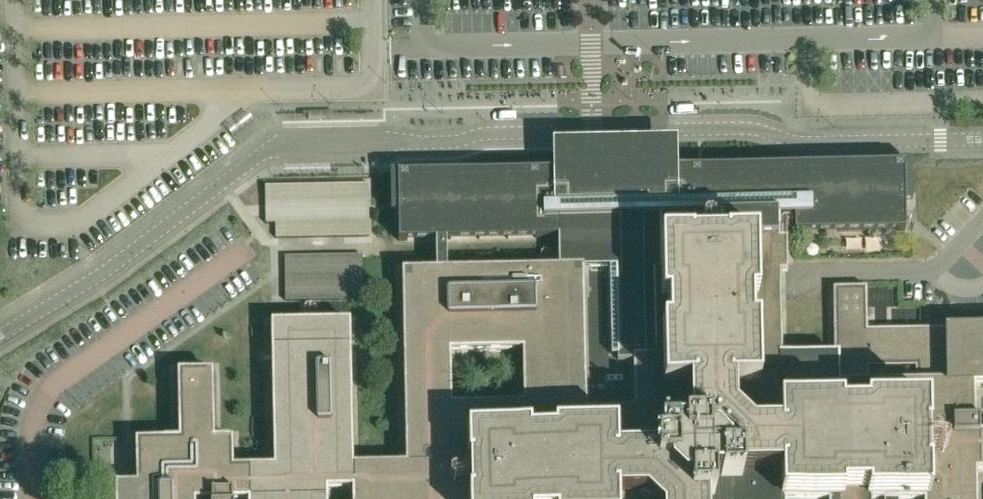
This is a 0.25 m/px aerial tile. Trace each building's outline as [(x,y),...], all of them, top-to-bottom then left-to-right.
[(867,330),(867,322),(856,322),(856,316),(844,316),(844,322),(833,322),(834,355),(781,356),(780,274),(787,274),(786,241),(779,241),(779,218),(794,218),(794,233),(905,231),(905,203),(912,203),(911,164),(670,168),(670,171),(605,173),(604,151),(581,151),(581,173),(559,174),(559,171),(390,174),(390,213),(397,213),(398,241),(435,240),(436,270),(401,271),(405,464),(353,465),(350,321),(270,323),(273,467),(233,467),(232,439),(214,439),(212,371),(177,372),(178,440),(135,441),(136,484),(115,484),(116,498),(327,498),(327,490),(352,489),(352,498),(976,498),(976,472),(982,472),(982,424),(978,424),(978,420),(975,420),(974,386),(982,386),(982,328),(867,330)] [(284,257),(285,302),(363,300),(362,255),(284,257)]
